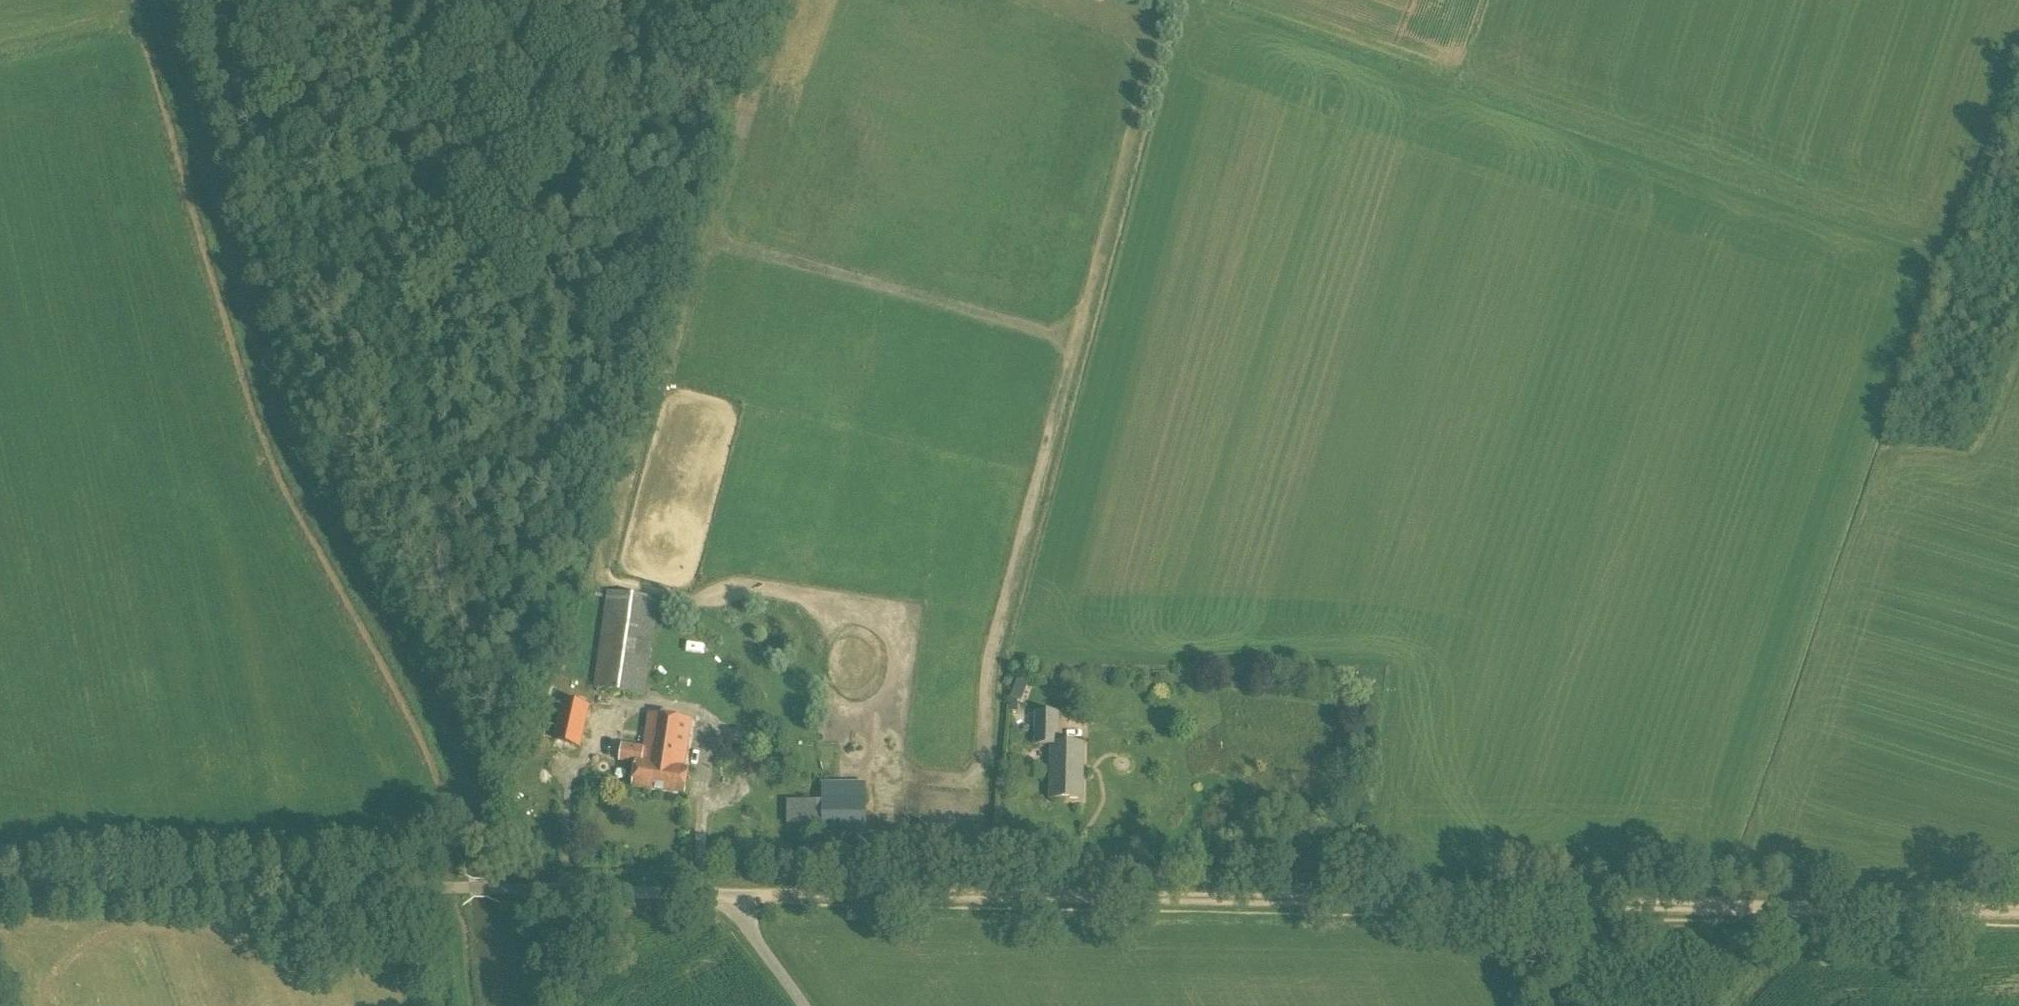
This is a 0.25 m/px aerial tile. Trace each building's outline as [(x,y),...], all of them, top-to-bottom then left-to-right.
[(643,695),(657,599),(609,592),(595,688),(643,695)] [(583,714),(560,708),(550,748),(574,753),(583,714)] [(1035,745),(1051,745),(1050,799),(1083,800),(1084,745),(1058,744),(1058,715),(1036,714),(1035,745)] [(619,761),(636,764),(633,787),(685,795),(688,771),(683,770),(691,721),(650,715),(643,764),(642,764),(644,748),(622,745),(619,761)] [(771,759),(756,760),(757,773),(772,772),(771,759)] [(787,802),(788,824),(823,823),(823,841),(867,841),(866,782),(822,783),(823,801),(787,802)]
